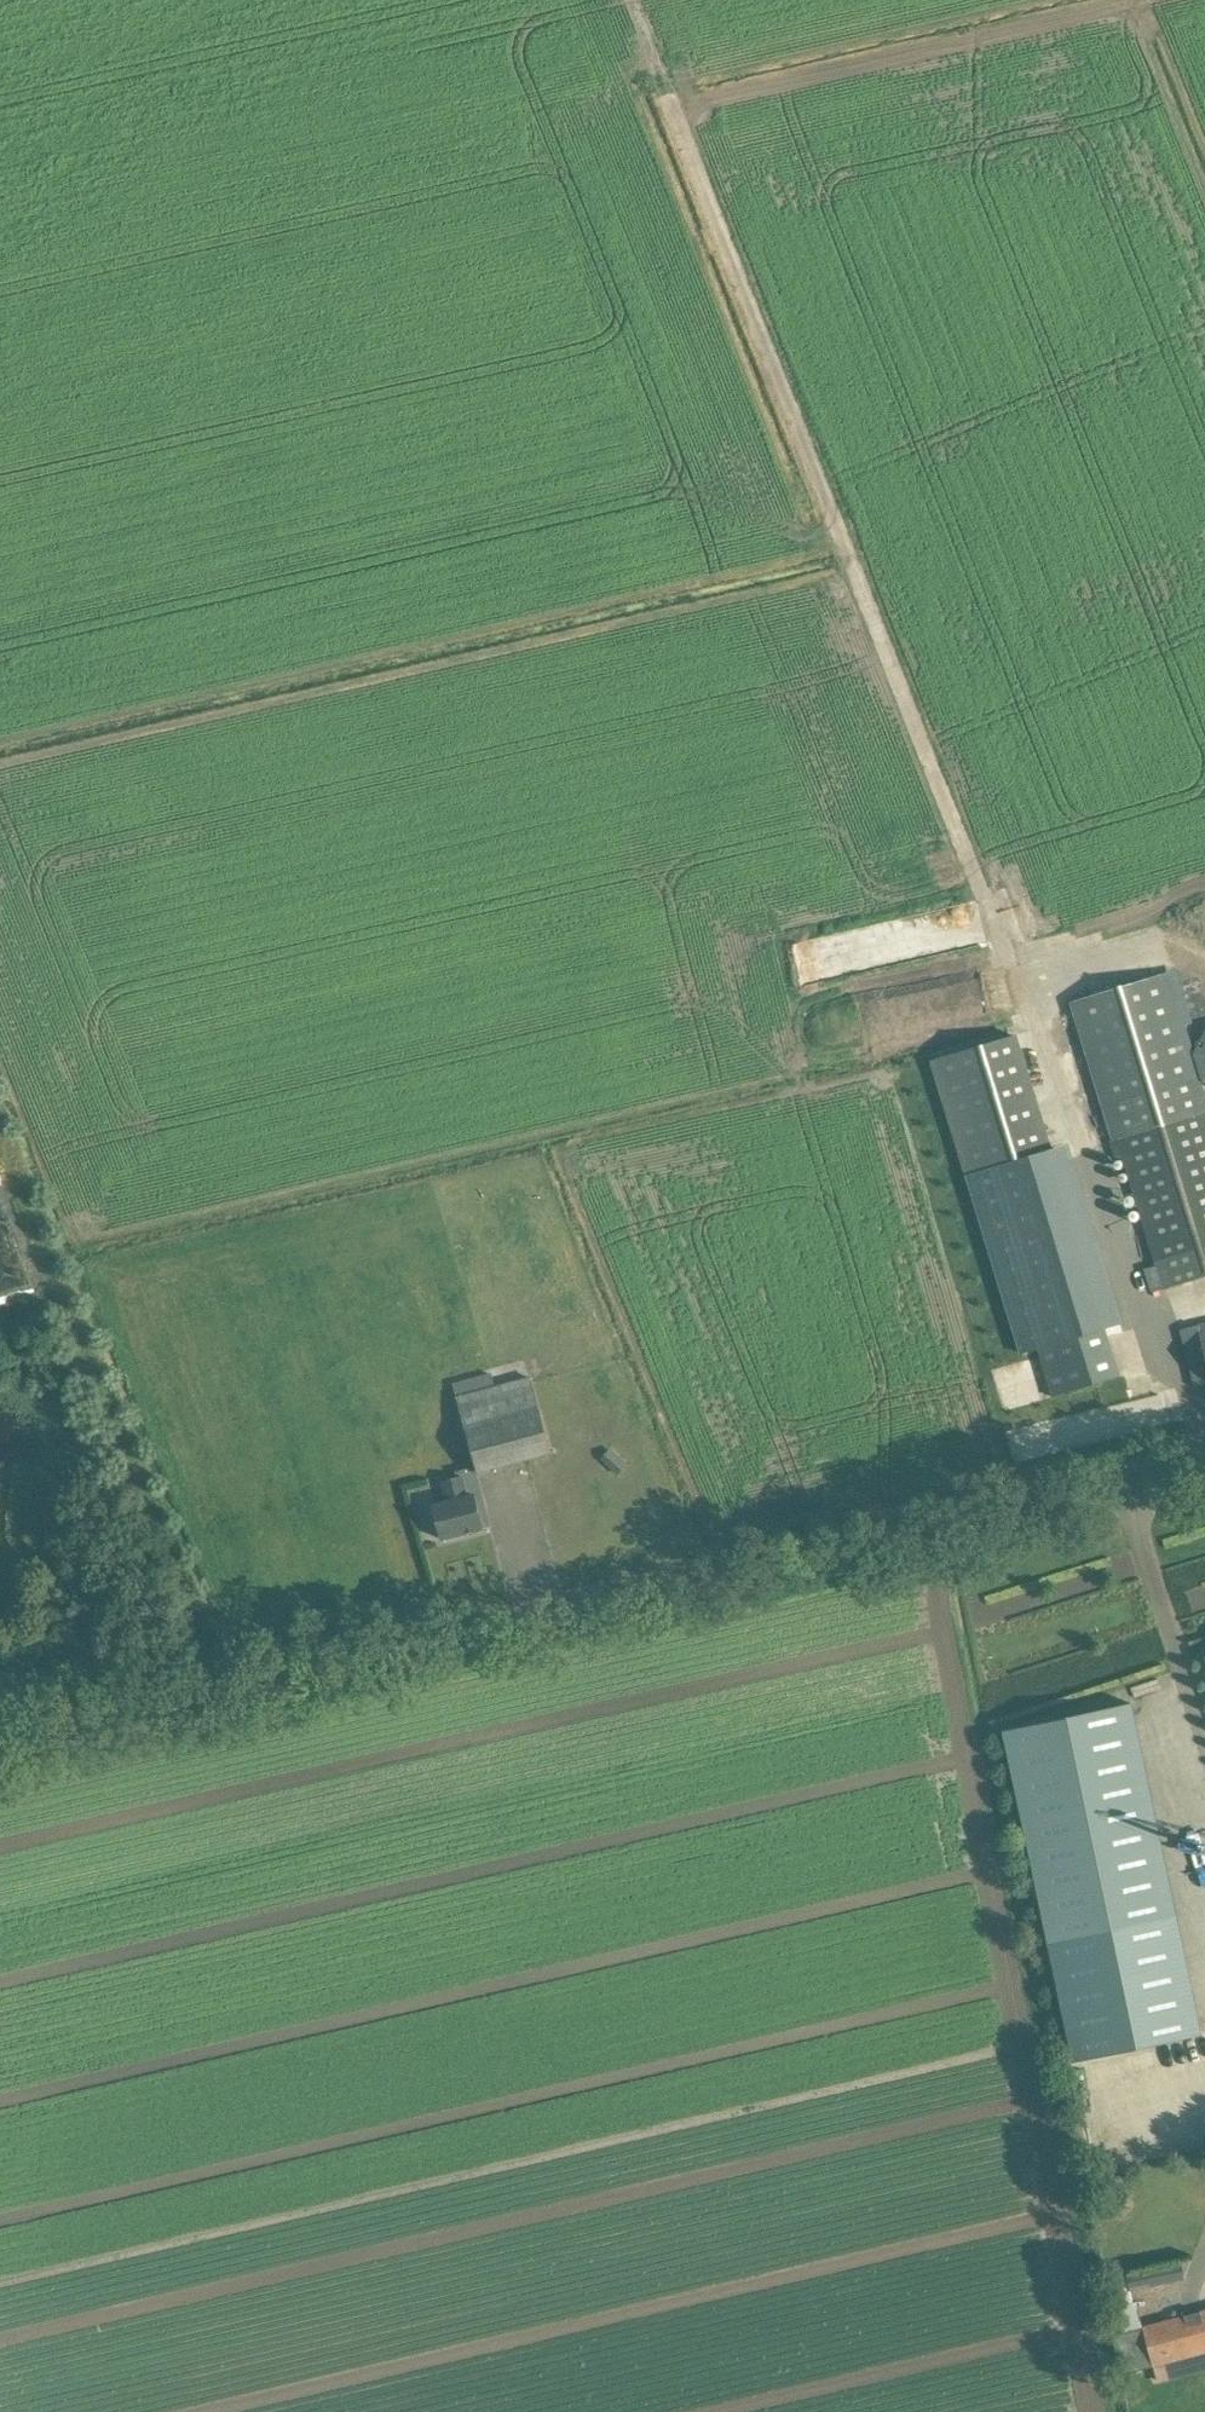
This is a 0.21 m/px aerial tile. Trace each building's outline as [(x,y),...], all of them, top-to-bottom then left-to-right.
[(1157,1265),(1165,1289),(1204,1277),(1204,1101),(1191,1056),(1166,973),(1073,1001),(1115,1140),(1109,1142),(1113,1160),(1124,1156),(1157,1265)] [(934,1060),(969,1173),(984,1168),(1049,1148),(1014,1035),(934,1060)] [(1197,1057),(1197,1060),(1197,1063),(1198,1066),(1199,1069),(1200,1072),(1201,1074),(1203,1077),(1204,1079),(1204,1035),(1203,1038),(1201,1040),(1200,1043),(1199,1046),(1198,1048),(1197,1051),(1197,1054),(1197,1057)] [(984,1168),(969,1173),(1024,1352),(1040,1348),(1105,1327),(1120,1323),(1065,1143),(1049,1148),(984,1168)] [(1105,1327),(1040,1348),(1053,1392),(1119,1372),(1105,1327)] [(458,1397),(458,1399),(478,1471),(555,1450),(555,1449),(552,1450),(532,1377),(495,1387),(491,1374),(455,1384),(459,1397),(458,1397)] [(434,1505),(437,1515),(443,1539),(483,1528),(477,1505),(474,1495),(468,1496),(463,1477),(443,1482),(447,1501),(434,1505)] [(1004,1730),(1074,2062),(1188,2038),(1117,1706),(1004,1730)] [(1162,2266),(1128,2273),(1132,2290),(1165,2284),(1162,2266)] [(1144,2326),(1114,2334),(1122,2374),(1204,2351),(1204,2310),(1144,2326)]
